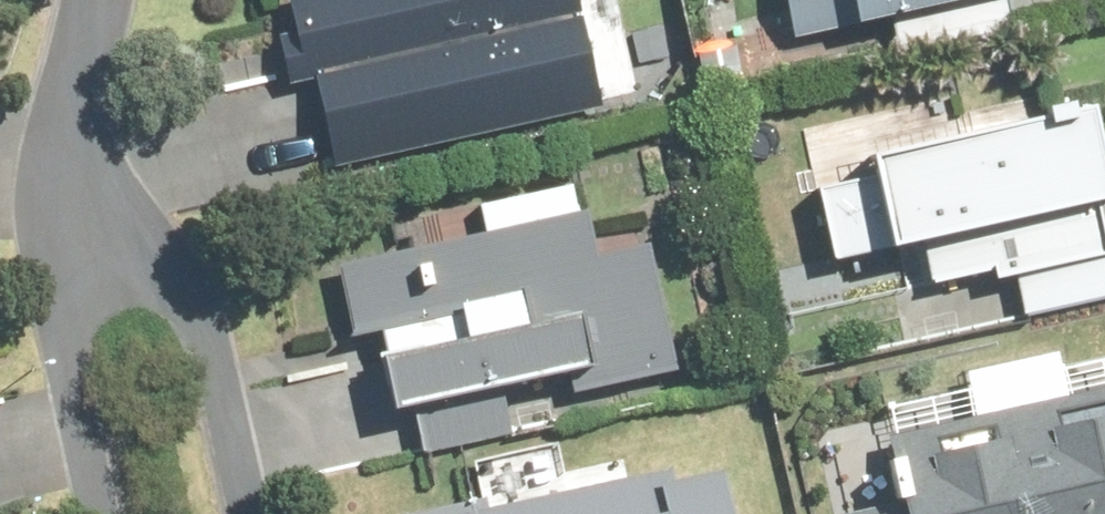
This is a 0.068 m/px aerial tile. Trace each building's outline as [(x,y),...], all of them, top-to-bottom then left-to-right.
[(580,0),(298,0),(337,167),(604,105),(580,0)] [(794,39),(987,0),(786,0),(794,39)] [(1103,106),(950,138),(953,151),(815,181),(833,265),(922,246),(932,294),(1016,276),(1025,320),(1104,302),(1104,114),(1103,106)] [(596,259),(586,211),(343,266),(360,339),(380,335),(398,415),(580,374),(585,394),(684,372),(655,245),(596,259)] [(1071,368),(1068,354),(968,376),(971,389),(883,408),(906,513),(1104,513),(1104,361),(1071,368)] [(556,444),(470,469),(483,512),(474,513),(735,513),(724,477),(647,500),(635,458),(566,478),(556,444)]
